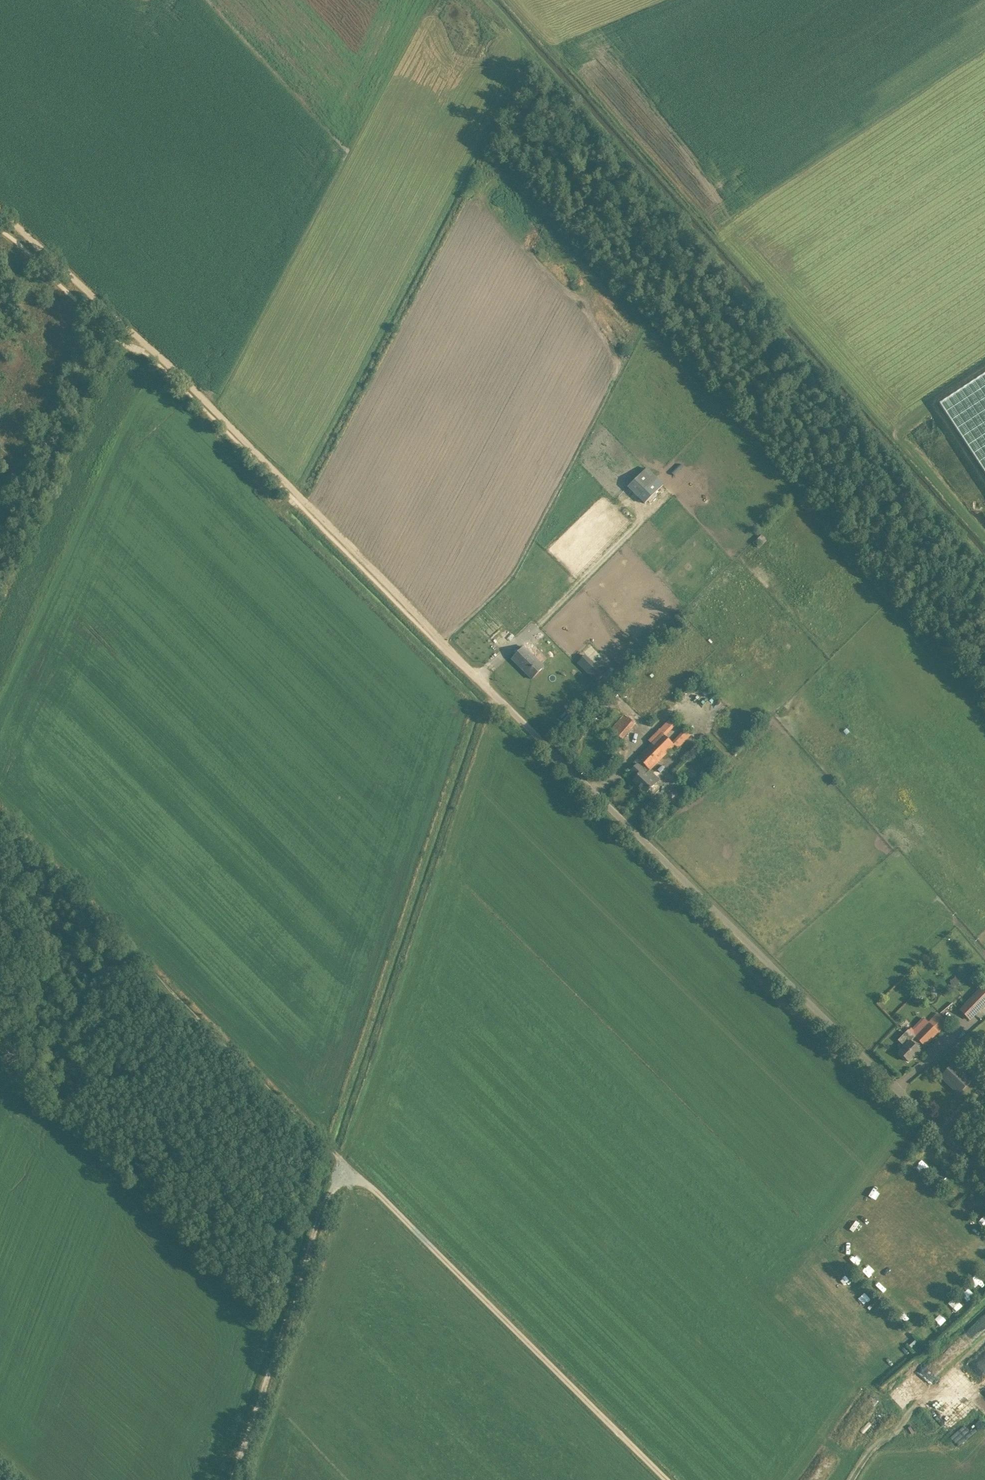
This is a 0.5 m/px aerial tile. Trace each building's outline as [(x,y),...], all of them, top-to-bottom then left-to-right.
[(939,404),(984,474),(984,374),(939,404)] [(652,475),(634,493),(644,504),(662,486),(652,475)] [(530,654),(524,647),(512,659),(532,679),(544,667),(539,663),(545,658),(536,648),(530,654)] [(577,662),(595,681),(603,673),(585,654),(577,662)] [(698,700),(710,709),(717,700),(705,691),(698,700)] [(624,713),(611,729),(623,739),(636,723),(624,713)] [(640,761),(630,772),(636,777),(633,781),(646,794),(656,784),(646,774),(674,747),(662,735),(638,759),(640,761)] [(949,981),(954,986),(959,980),(955,976),(949,981)] [(971,1021),(984,1006),(984,983),(959,1010),(971,1021)] [(905,1047),(899,1053),(908,1061),(914,1056),(916,1058),(922,1052),(916,1046),(921,1042),(925,1046),(946,1023),(937,1014),(915,1036),(915,1037),(908,1030),(898,1040),(905,1047)] [(958,1094),(971,1081),(953,1064),(941,1077),(958,1094)]
